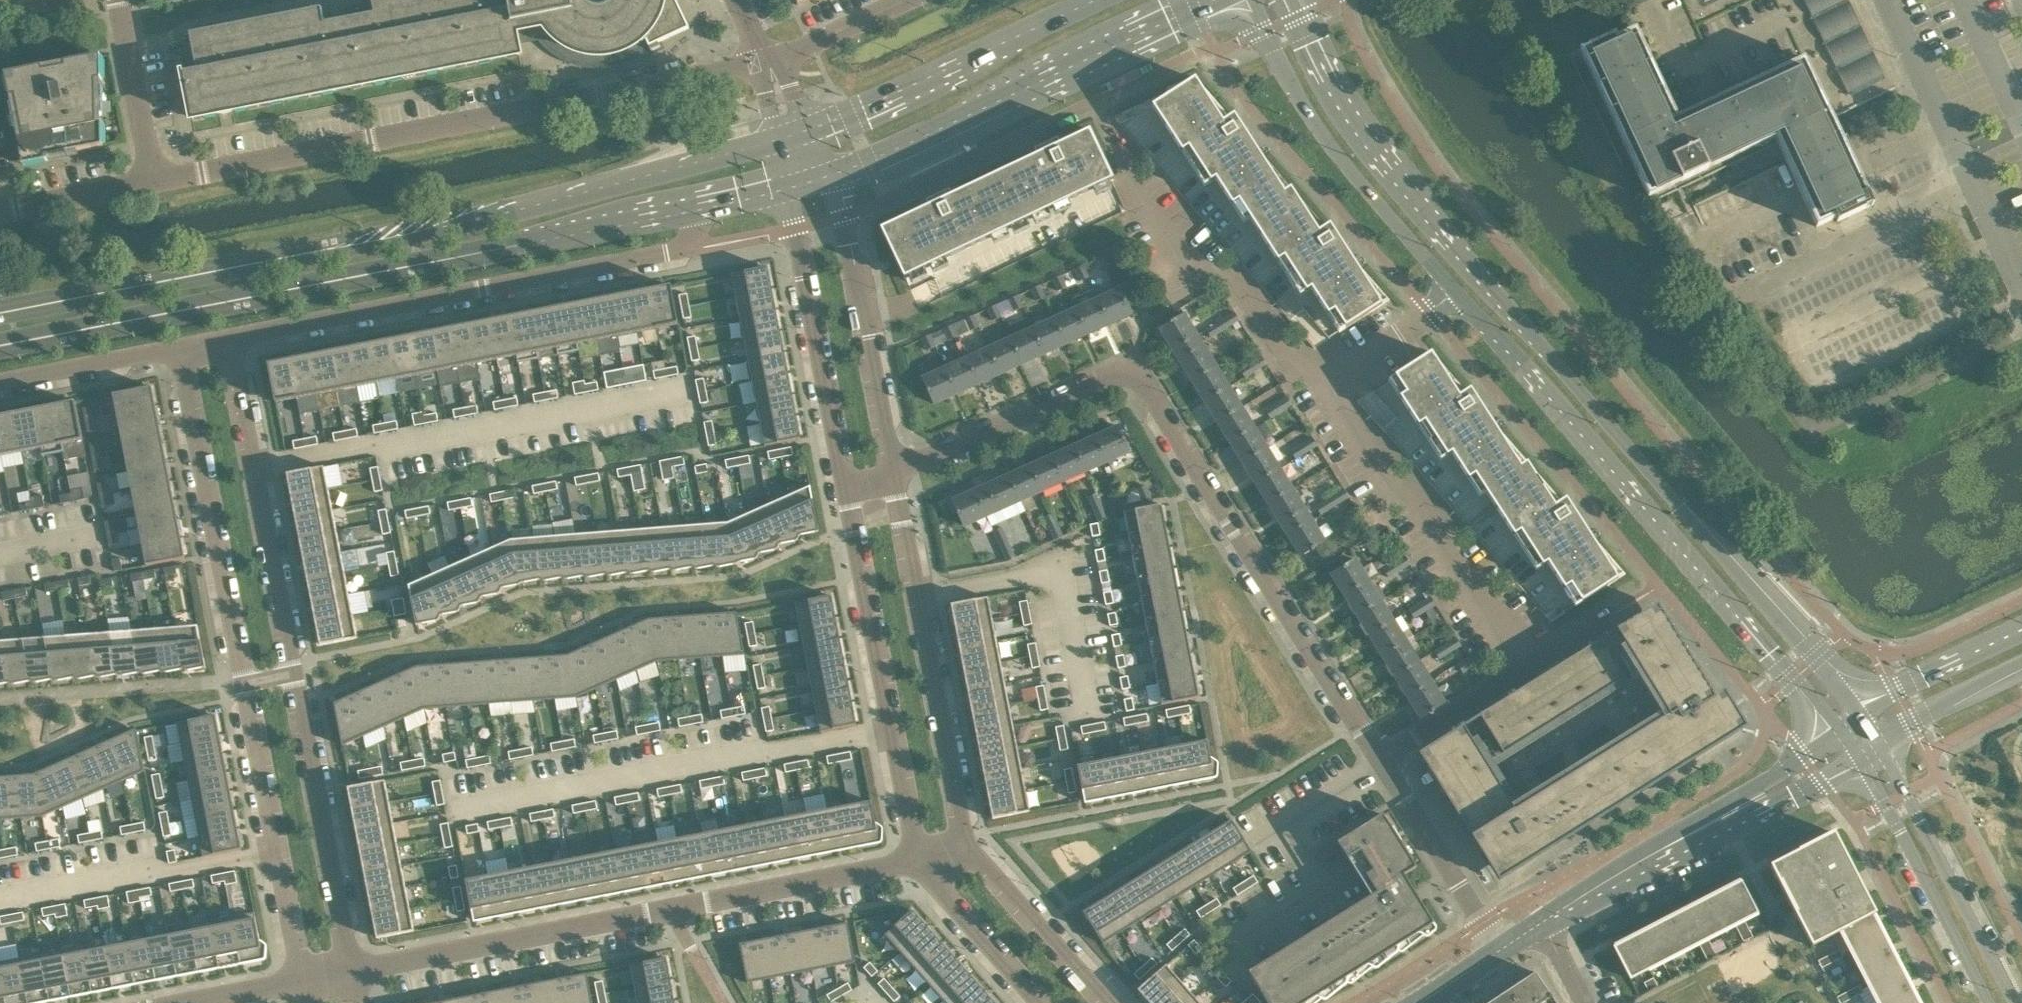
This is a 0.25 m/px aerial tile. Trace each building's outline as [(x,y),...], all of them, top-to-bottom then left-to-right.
[(232,110),(403,77),(519,54),(516,41),(539,36),(544,43),(550,48),(565,57),(581,63),(597,65),(614,63),(630,58),(644,49),(648,45),(651,51),(660,47),(658,43),(689,28),(675,0),(371,0),(374,13),(324,23),(321,7),(189,33),(196,70),(184,76),(191,118),(232,110)] [(1849,94),(1875,83),(1836,0),(1804,0),(1848,95),(1849,94)] [(1804,57),(1802,58),(1694,108),(1677,116),(1635,27),(1616,36),(1615,35),(1616,35),(1615,32),(1587,45),(1587,46),(1581,49),(1581,48),(1579,49),(1647,197),(1708,169),(1774,137),(1786,163),(1816,226),(1835,217),(1837,221),(1873,204),(1804,57)] [(174,72),(182,71),(185,70),(181,48),(170,51),(174,72)] [(67,153),(102,146),(102,56),(43,67),(41,55),(4,62),(23,165),(48,161),(46,150),(67,150),(67,153)] [(1196,78),(1166,92),(1167,94),(1168,96),(1158,102),(1160,104),(1169,119),(1163,123),(1182,152),(1188,148),(1210,183),(1215,180),(1232,206),(1238,202),(1249,219),(1256,214),(1255,213),(1271,202),(1292,189),(1257,148),(1256,149),(1234,115),(1230,117),(1196,78)] [(1111,181),(1112,181),(1113,180),(1090,130),(1061,144),(1058,136),(1056,137),(1057,140),(1037,150),(1036,147),(1034,148),(1038,155),(1005,170),(1016,192),(1029,220),(1111,181)] [(1016,192),(1005,170),(952,195),(949,188),(947,189),(949,191),(928,201),(927,198),(925,199),(929,206),(880,229),(904,279),(905,278),(926,268),(1029,220),(1016,192)] [(1337,330),(1338,331),(1339,332),(1389,300),(1352,258),(1329,224),(1325,227),(1292,189),(1271,202),(1255,213),(1256,214),(1265,229),(1259,233),(1277,262),(1284,258),(1306,292),(1311,289),(1328,315),(1334,311),(1344,326),(1337,330)] [(1104,255),(1097,258),(1102,270),(1110,267),(1104,255)] [(1088,277),(1082,265),(1075,269),(1080,280),(1088,277)] [(731,274),(735,296),(774,289),(769,266),(731,274)] [(1066,287),(1060,275),(1053,279),(1058,291),(1066,287)] [(1044,297),(1039,285),(1031,289),(1036,300),(1044,297)] [(657,328),(678,324),(670,286),(649,290),(657,328)] [(1097,298),(1109,324),(1132,314),(1120,288),(1097,298)] [(735,296),(739,317),(778,310),(774,289),(735,296)] [(649,290),(629,294),(637,332),(657,328),(649,290)] [(678,295),(681,307),(689,305),(686,293),(678,295)] [(617,336),(637,332),(629,294),(609,297),(617,336)] [(1022,307),(1017,295),(1009,298),(1015,310),(1022,307)] [(609,297),(589,301),(600,355),(619,352),(615,336),(617,336),(609,297)] [(1087,334),(1109,324),(1097,298),(1076,308),(1087,334)] [(580,360),(600,355),(589,301),(569,305),(578,351),(580,360)] [(549,309),(558,355),(578,351),(569,305),(549,309)] [(691,317),(689,305),(681,307),(683,319),(691,317)] [(1000,317),(995,305),(987,308),(993,320),(1000,317)] [(1054,318),(1065,344),(1087,334),(1076,308),(1054,318)] [(549,309),(529,313),(538,359),(558,355),(549,309)] [(744,339),(782,331),(778,310),(739,317),(744,339)] [(1238,320),(1234,312),(1220,321),(1224,328),(1238,320)] [(517,363),(538,359),(529,313),(509,317),(517,356),(516,356),(517,363)] [(1159,329),(1174,352),(1198,337),(1183,314),(1159,329)] [(978,327),(973,315),(965,318),(970,330),(978,327)] [(517,356),(509,317),(489,321),(497,360),(516,356),(517,356)] [(1044,354),(1065,344),(1054,318),(1032,328),(1044,354)] [(469,325),(477,363),(497,360),(489,321),(469,325)] [(1210,337),(1224,328),(1220,321),(1206,330),(1210,337)] [(480,379),(477,363),(469,325),(449,329),(460,383),(480,379)] [(940,343),(949,340),(958,336),(955,327),(936,334),(940,343)] [(1010,338),(1022,364),(1044,354),(1032,328),(1010,338)] [(449,329),(429,332),(437,371),(440,387),(460,383),(449,329)] [(748,360),(786,352),(782,331),(744,339),(748,360)] [(417,375),(437,371),(429,332),(409,336),(417,375)] [(935,347),(929,335),(922,338),(927,350),(935,347)] [(397,379),(417,375),(409,336),(389,340),(397,379)] [(695,336),(687,337),(689,349),(697,348),(695,336)] [(1212,360),(1198,337),(1174,352),(1188,374),(1212,360)] [(1000,374),(1022,364),(1010,338),(988,348),(1000,374)] [(389,340),(369,344),(377,383),(397,379),(389,340)] [(959,342),(951,346),(957,357),(965,354),(959,342)] [(357,387),(377,383),(369,344),(349,348),(357,387)] [(349,348),(329,352),(337,391),(357,387),(349,348)] [(689,349),(691,361),(699,360),(697,348),(689,349)] [(966,358),(978,383),(1000,374),(988,348),(966,358)] [(309,356),(317,395),(337,391),(329,352),(309,356)] [(748,360),(752,381),(790,374),(786,352),(748,360)] [(1388,381),(1389,382),(1395,378),(1405,393),(1399,397),(1418,426),(1424,422),(1446,457),(1451,453),(1468,480),(1475,475),(1485,493),(1492,488),(1491,487),(1508,476),(1528,463),(1493,422),(1492,423),(1470,389),(1466,391),(1431,352),(1388,380),(1388,381)] [(289,360),(296,399),(317,395),(309,356),(289,360)] [(1255,370),(1266,364),(1261,356),(1251,362),(1255,370)] [(956,393),(978,383),(966,358),(945,368),(956,393)] [(275,403),(296,399),(289,360),(268,364),(275,403)] [(1188,374),(1202,397),(1226,382),(1212,360),(1188,374)] [(1255,370),(1251,362),(1240,369),(1245,376),(1255,370)] [(666,377),(678,374),(676,366),(665,369),(666,377)] [(956,393),(945,368),(922,378),(927,389),(926,389),(928,393),(929,392),(934,404),(956,393)] [(653,371),(654,379),(666,377),(665,369),(653,371)] [(637,374),(625,376),(626,384),(638,382),(637,374)] [(794,395),(790,374),(752,381),(756,402),(794,395)] [(614,387),(626,384),(625,376),(613,379),(614,387)] [(703,378),(695,380),(697,392),(705,390),(703,378)] [(572,383),(574,394),(586,392),(585,384),(584,380),(572,383)] [(586,392),(598,390),(596,382),(585,384),(586,392)] [(1240,405),(1226,382),(1202,397),(1216,420),(1240,405)] [(113,394),(116,413),(155,406),(151,387),(113,394)] [(556,390),(544,392),(546,400),(558,398),(556,390)] [(705,390),(697,392),(700,404),(708,402),(705,390)] [(534,402),(546,400),(544,392),(533,394),(534,402)] [(756,402),(760,424),(798,416),(794,395),(756,402)] [(1275,403),(1281,411),(1291,404),(1286,396),(1281,399),(1275,403)] [(504,400),(506,408),(518,405),(516,397),(504,400)] [(506,408),(504,400),(493,402),(494,410),(506,408)] [(76,401),(54,405),(62,444),(63,444),(64,451),(63,451),(65,459),(86,455),(83,440),(76,401)] [(1281,411),(1275,403),(1265,409),(1270,418),(1281,411)] [(41,448),(42,455),(63,451),(64,451),(63,444),(62,444),(54,405),(34,409),(41,448)] [(464,408),(466,416),(478,413),(476,405),(464,408)] [(1216,420),(1230,442),(1254,427),(1240,405),(1216,420)] [(85,419),(93,418),(91,406),(82,408),(85,419)] [(155,406),(116,413),(120,432),(159,425),(155,406)] [(454,418),(466,416),(464,408),(453,410),(454,418)] [(41,448),(34,409),(14,413),(21,452),(41,448)] [(412,414),(414,426),(426,423),(424,415),(424,411),(412,414)] [(1,456),(21,452),(14,413),(0,416),(0,448),(1,456)] [(426,423),(438,421),(436,413),(424,415),(426,423)] [(798,416),(760,424),(764,446),(803,438),(798,416)] [(93,418),(85,419),(87,431),(95,430),(93,418)] [(386,431),(398,429),(396,421),(384,423),(386,431)] [(711,421),(703,422),(706,434),(714,432),(711,421)] [(372,425),(374,433),(386,431),(384,423),(372,425)] [(120,432),(124,451),(162,444),(159,425),(120,432)] [(1118,425),(1094,436),(1105,462),(1130,451),(1118,425)] [(1268,450),(1254,427),(1230,442),(1244,465),(1268,450)] [(356,429),(344,431),(346,439),(358,437),(356,429)] [(333,433),(334,441),(346,439),(344,431),(333,433)] [(714,432),(706,434),(708,446),(716,444),(714,432)] [(306,447),(318,444),(316,436),(304,439),(306,447)] [(1094,436),(1070,447),(1082,473),(1105,462),(1094,436)] [(1306,451),(1316,445),(1312,437),(1301,444),(1306,451)] [(294,449),(306,447),(304,439),(292,441),(294,449)] [(90,446),(92,458),(100,456),(98,444),(90,446)] [(166,463),(162,444),(124,451),(128,470),(166,463)] [(1306,451),(1301,444),(1290,450),(1295,458),(1306,451)] [(791,447),(779,449),(781,457),(792,455),(791,447)] [(1047,457),(1058,483),(1082,473),(1070,447),(1047,457)] [(769,460),(781,457),(779,449),(767,452),(769,460)] [(1244,465),(1258,487),(1282,472),(1268,450),(1244,465)] [(737,457),(739,465),(750,463),(749,455),(737,457)] [(100,456),(92,458),(95,469),(103,468),(100,456)] [(683,456),(671,459),(672,467),(684,464),(683,456)] [(739,465),(737,457),(725,460),(727,468),(739,465)] [(1023,468),(1035,494),(1058,483),(1047,457),(1023,468)] [(661,469),(672,467),(671,459),(659,461),(661,469)] [(166,463),(128,470),(131,489),(170,482),(166,463)] [(707,463),(695,466),(697,474),(708,471),(707,463)] [(1574,605),(1574,606),(1575,607),(1625,574),(1589,532),(1588,532),(1565,498),(1562,501),(1528,463),(1508,476),(1491,487),(1492,488),(1501,503),(1495,507),(1513,536),(1520,532),(1542,566),(1547,563),(1564,589),(1570,585),(1580,601),(1574,605)] [(642,473),(640,465),(628,467),(630,475),(642,473)] [(287,474),(291,496),(293,495),(328,489),(324,466),(287,474)] [(380,479),(378,467),(370,468),(372,480),(380,479)] [(630,475),(628,467),(617,469),(618,477),(630,475)] [(1023,468),(1000,478),(1011,504),(1035,494),(1023,468)] [(1296,495),(1282,472),(1258,487),(1272,510),(1296,495)] [(586,475),(588,483),(600,481),(598,473),(586,475)] [(576,486),(588,483),(586,475),(574,478),(576,486)] [(1000,478),(976,489),(988,515),(1011,504),(1000,478)] [(380,479),(372,480),(374,492),(382,490),(380,479)] [(544,483),(545,491),(557,489),(556,481),(544,483)] [(97,484),(99,495),(107,494),(105,482),(97,484)] [(135,509),(174,501),(170,482),(131,489),(135,509)] [(544,483),(532,486),(533,494),(545,491),(544,483)] [(1150,497),(1145,486),(1145,485),(1137,488),(1142,500),(1150,497)] [(810,486),(789,495),(797,538),(818,528),(810,486)] [(71,493),(73,501),(85,499),(82,487),(70,490),(71,493)] [(328,489),(293,495),(291,496),(295,517),(297,517),(332,510),(328,489)] [(515,497),(513,489),(501,492),(503,500),(515,497)] [(988,515),(976,489),(952,500),(952,501),(948,502),(953,513),(956,512),(957,515),(958,515),(963,525),(988,515)] [(1334,505),(1348,496),(1344,489),(1329,498),(1334,505)] [(501,492),(489,494),(491,502),(503,500),(501,492)] [(71,493),(59,495),(61,504),(73,501),(71,493)] [(1093,508),(1100,505),(1095,493),(1088,497),(1093,508)] [(107,494),(99,495),(102,507),(110,506),(107,494)] [(31,501),(32,509),(44,507),(42,495),(30,497),(31,501)] [(776,547),(797,538),(789,495),(768,504),(776,547)] [(1272,510),(1286,532),(1310,517),(1296,495),(1272,510)] [(472,506),(471,498),(459,500),(460,508),(472,506)] [(1334,505),(1329,498),(1315,506),(1320,514),(1334,505)] [(459,500),(447,502),(449,510),(460,508),(459,500)] [(21,511),(32,509),(31,501),(19,503),(21,511)] [(174,501),(135,509),(139,528),(177,520),(174,501)] [(748,513),(756,556),(776,547),(768,504),(748,513)] [(1093,508),(1098,520),(1106,517),(1100,505),(1093,508)] [(1161,505),(1132,510),(1124,512),(1128,533),(1165,526),(1161,505)] [(417,508),(418,516),(430,514),(428,506),(417,508)] [(418,516),(417,508),(405,511),(406,519),(418,516)] [(378,511),(380,522),(388,521),(386,509),(378,511)] [(297,517),(295,517),(299,538),(301,538),(336,531),(332,510),(297,517)] [(738,564),(756,556),(748,513),(728,522),(736,564),(738,564)] [(1049,528),(1057,525),(1051,513),(1044,516),(1049,528)] [(1324,541),(1310,517),(1286,532),(1300,556),(1311,549),(1311,550),(1314,548),(1314,547),(1324,541)] [(107,533),(115,532),(112,520),(104,521),(107,533)] [(177,520),(139,528),(143,547),(181,539),(177,520)] [(390,533),(388,521),(380,522),(382,534),(390,533)] [(736,564),(728,522),(706,524),(714,566),(736,564)] [(1098,523),(1089,524),(1092,537),(1100,535),(1098,523)] [(706,524),(684,526),(692,567),(714,566),(706,524)] [(1049,528),(1054,540),(1062,536),(1057,525),(1049,528)] [(684,526),(663,528),(671,569),(692,567),(684,526)] [(1132,555),(1169,548),(1165,526),(1128,533),(1132,555)] [(993,530),(1000,546),(1008,542),(1001,527),(993,530)] [(649,571),(671,569),(663,528),(641,529),(649,571)] [(619,531),(627,572),(649,571),(641,529),(619,531)] [(301,538),(299,538),(303,559),(306,559),(340,552),(336,531),(301,538)] [(627,572),(619,531),(598,533),(606,574),(627,572)] [(115,532),(107,533),(109,545),(117,543),(115,532)] [(606,574),(598,533),(576,534),(584,576),(606,574)] [(554,536),(562,577),(584,576),(576,534),(554,536)] [(562,577),(554,536),(533,538),(541,579),(562,577)] [(533,538),(511,539),(519,581),(541,579),(533,538)] [(181,539),(143,547),(146,566),(185,558),(181,539)] [(499,590),(519,581),(511,539),(491,548),(499,590)] [(1000,546),(1007,561),(1015,558),(1008,542),(1000,546)] [(479,599),(499,590),(491,548),(471,557),(479,599)] [(1136,576),(1174,569),(1169,548),(1132,555),(1136,576)] [(1103,549),(1094,550),(1097,563),(1105,561),(1103,549)] [(386,553),(388,565),(396,563),(394,551),(386,553)] [(344,573),(340,552),(306,559),(303,559),(307,581),(310,580),(344,573)] [(1398,570),(1409,564),(1404,556),(1394,563),(1398,570)] [(120,557),(112,559),(114,571),(122,569),(120,557)] [(458,608),(479,599),(471,557),(450,566),(458,608)] [(1331,573),(1344,594),(1368,580),(1355,559),(1331,573)] [(390,577),(399,575),(396,563),(388,565),(390,577)] [(1398,570),(1394,563),(1384,569),(1388,577),(1398,570)] [(163,568),(165,576),(177,574),(175,565),(163,568)] [(450,566),(430,575),(438,617),(458,608),(450,566)] [(1141,598),(1178,590),(1174,569),(1136,576),(1141,598)] [(142,572),(144,580),(156,578),(154,570),(142,572)] [(1107,570),(1099,571),(1101,584),(1110,582),(1107,570)] [(144,580),(142,572),(130,574),(132,582),(136,582),(144,580)] [(307,581),(311,602),(314,601),(348,595),(344,573),(310,580),(307,581)] [(91,583),(89,575),(77,578),(79,586),(91,583)] [(438,617),(430,575),(408,585),(416,625),(422,624),(438,617)] [(1344,594),(1357,615),(1380,600),(1374,590),(1380,586),(1374,576),(1368,580),(1344,594)] [(111,578),(99,580),(101,588),(113,586),(111,578)] [(56,582),(58,590),(70,587),(68,579),(56,582)] [(46,592),(58,590),(56,582),(44,584),(46,592)] [(14,590),(15,598),(27,596),(26,588),(14,590)] [(3,600),(15,598),(14,590),(2,592),(3,600)] [(1145,619),(1182,612),(1178,590),(1141,598),(1145,619)] [(1111,591),(1103,593),(1105,605),(1114,603),(1111,591)] [(348,595),(314,601),(311,602),(316,623),(318,622),(353,616),(348,595)] [(795,603),(799,625),(835,618),(831,596),(795,603)] [(955,627),(957,626),(992,620),(988,597),(951,605),(955,627)] [(1430,597),(1423,601),(1419,604),(1424,611),(1434,605),(1430,597)] [(392,608),(404,606),(403,600),(391,602),(392,608)] [(1019,602),(1021,614),(1029,612),(1027,600),(1019,602)] [(1357,615),(1369,635),(1393,620),(1380,600),(1357,615)] [(1419,604),(1417,605),(1409,610),(1414,617),(1424,611),(1419,604)] [(1723,690),(1713,696),(1656,605),(1586,649),(1584,646),(1572,654),(1573,657),(1560,665),(1559,662),(1546,670),(1548,672),(1535,681),(1533,678),(1521,686),(1522,688),(1509,696),(1508,694),(1495,701),(1497,704),(1419,753),(1429,769),(1426,771),(1434,783),(1437,782),(1446,797),(1444,799),(1451,811),(1454,809),(1464,825),(1461,826),(1469,839),(1471,837),(1481,853),(1478,854),(1486,867),(1489,865),(1499,881),(1746,727),(1723,690)] [(405,612),(404,606),(392,608),(393,614),(405,612)] [(714,615),(722,655),(744,653),(735,612),(714,614),(714,615)] [(1032,624),(1029,612),(1021,614),(1024,626),(1032,624)] [(1116,612),(1107,614),(1109,627),(1118,625),(1116,612)] [(1149,640),(1186,633),(1182,612),(1145,619),(1149,640)] [(692,617),(700,657),(722,655),(714,615),(714,614),(692,615),(692,617)] [(692,617),(692,615),(670,617),(671,619),(678,658),(700,657),(692,617)] [(344,641),(357,638),(353,616),(318,622),(316,623),(320,646),(344,641)] [(671,619),(670,617),(649,619),(649,620),(657,661),(659,660),(678,658),(671,619)] [(799,625),(803,646),(839,639),(835,618),(799,625)] [(649,620),(649,619),(648,619),(628,628),(629,629),(636,670),(657,661),(649,620)] [(961,647),(996,641),(992,620),(957,626),(955,627),(959,648),(961,647)] [(1369,635),(1382,656),(1406,641),(1393,620),(1369,635)] [(745,623),(747,635),(755,633),(753,621),(745,623)] [(198,626),(175,627),(183,669),(206,667),(198,626)] [(161,671),(183,669),(175,627),(153,628),(161,671)] [(153,628),(131,630),(140,672),(161,671),(153,628)] [(616,679),(636,670),(629,629),(628,628),(608,637),(608,638),(616,679)] [(110,631),(118,674),(140,672),(131,630),(110,631)] [(96,676),(118,674),(110,631),(88,633),(96,676)] [(96,676),(88,633),(66,634),(75,677),(96,676)] [(755,633),(747,635),(749,647),(758,645),(755,633)] [(1120,633),(1111,635),(1114,648),(1122,646),(1120,633)] [(1153,662),(1190,655),(1186,633),(1149,640),(1153,662)] [(75,677),(66,634),(45,636),(53,679),(75,677)] [(23,637),(31,681),(53,679),(45,636),(23,637)] [(1,638),(10,683),(31,681),(23,637),(1,638)] [(608,637),(588,646),(588,647),(596,688),(616,679),(608,638),(608,637)] [(0,638),(0,683),(10,683),(1,638),(0,638)] [(1449,652),(1460,645),(1455,638),(1445,644),(1449,652)] [(843,660),(839,639),(803,646),(807,667),(843,660)] [(966,669),(1000,662),(996,641),(961,647),(959,648),(963,669),(966,669)] [(1406,641),(1382,656),(1395,676),(1418,661),(1406,641)] [(1035,643),(1027,644),(1030,656),(1038,655),(1035,643)] [(1439,658),(1449,652),(1445,644),(1434,651),(1439,658)] [(596,688),(588,647),(588,646),(568,655),(568,656),(576,696),(578,696),(596,688)] [(568,656),(568,655),(567,655),(546,657),(546,658),(554,698),(576,696),(568,656)] [(1040,667),(1038,655),(1030,656),(1032,668),(1040,667)] [(1124,655),(1115,656),(1117,669),(1126,667),(1124,655)] [(1157,683),(1194,676),(1190,655),(1153,662),(1157,683)] [(546,658),(546,657),(524,658),(524,660),(532,700),(554,698),(546,658)] [(1395,676),(1407,696),(1431,682),(1425,671),(1431,668),(1424,657),(1418,661),(1395,676)] [(524,658),(503,660),(503,661),(511,701),(532,700),(524,660),(524,658)] [(1481,680),(1472,666),(1468,659),(1458,665),(1462,672),(1465,670),(1474,684),(1481,680)] [(481,663),(489,703),(511,701),(503,661),(503,660),(481,662),(481,663)] [(848,682),(843,660),(807,667),(812,689),(848,682)] [(459,663),(459,665),(467,705),(489,703),(481,663),(481,662),(459,663)] [(970,690),(1004,683),(1000,662),(966,669),(963,669),(967,690),(970,690)] [(459,663),(437,665),(438,666),(446,706),(467,705),(459,665),(459,663)] [(753,665),(755,677),(763,676),(761,664),(753,665)] [(438,666),(437,665),(416,667),(416,668),(424,709),(426,708),(446,706),(438,666)] [(424,709),(416,668),(416,667),(396,676),(396,677),(404,718),(424,709)] [(375,685),(376,686),(383,727),(404,718),(396,677),(396,676),(375,685)] [(766,688),(763,676),(755,677),(758,689),(766,688)] [(1128,676),(1119,677),(1122,690),(1130,688),(1128,676)] [(1194,676),(1157,683),(1161,705),(1198,697),(1194,676)] [(848,682),(812,689),(816,710),(852,703),(848,682)] [(1444,703),(1431,682),(1407,696),(1420,717),(1431,711),(1431,712),(1435,710),(1434,709),(1444,703)] [(974,711),(1009,704),(1004,683),(970,690),(967,690),(971,712),(974,711)] [(363,736),(383,727),(376,686),(375,685),(355,694),(355,695),(363,736)] [(1035,687),(1038,699),(1046,697),(1043,685),(1035,687)] [(355,694),(334,703),(342,745),(363,736),(355,695),(355,694)] [(1048,709),(1046,697),(1038,699),(1040,711),(1048,709)] [(1132,698),(1123,699),(1126,711),(1134,710),(1132,698)] [(852,703),(816,710),(820,732),(856,725),(852,703)] [(978,732),(1013,726),(1009,704),(974,711),(971,712),(976,733),(978,732)] [(1179,716),(1191,713),(1189,705),(1177,707),(1179,716)] [(744,706),(732,708),(734,716),(745,714),(744,706)] [(761,708),(764,720),(772,718),(769,706),(761,708)] [(1179,716),(1177,707),(1165,710),(1167,718),(1179,716)] [(722,719),(734,716),(732,708),(720,710),(722,719)] [(1147,713),(1135,716),(1136,724),(1148,721),(1147,713)] [(701,714),(689,716),(691,724),(703,722),(701,714)] [(177,723),(181,743),(219,735),(215,715),(177,723)] [(679,727),(691,724),(689,716),(677,719),(679,727)] [(1124,726),(1136,724),(1135,716),(1123,718),(1124,726)] [(774,730),(772,718),(764,720),(766,732),(774,730)] [(659,722),(647,725),(649,733),(661,730),(659,722)] [(1104,722),(1092,724),(1094,732),(1106,730),(1104,722)] [(1081,726),(1082,734),(1094,732),(1092,724),(1081,726)] [(649,733),(647,725),(635,727),(637,735),(649,733)] [(1058,739),(1066,737),(1063,725),(1055,727),(1058,739)] [(1017,747),(1013,726),(978,732),(976,733),(980,754),(982,753),(1017,747)] [(123,780),(144,771),(136,729),(115,738),(115,739),(123,780)] [(617,731),(605,733),(606,741),(618,739),(617,731)] [(594,743),(606,741),(605,733),(593,735),(594,743)] [(181,743),(184,761),(223,754),(219,735),(181,743)] [(144,737),(147,749),(155,748),(152,736),(144,737)] [(1066,737),(1058,739),(1060,751),(1068,749),(1066,737)] [(115,739),(115,738),(95,747),(95,748),(103,789),(123,780),(115,739)] [(574,739),(562,741),(564,749),(576,747),(574,739)] [(1207,740),(1184,745),(1191,780),(1214,776),(1207,740)] [(552,751),(564,749),(562,741),(550,743),(552,751)] [(1170,784),(1191,780),(1184,745),(1163,749),(1170,784)] [(95,748),(95,747),(75,756),(75,757),(83,798),(103,789),(95,748)] [(520,749),(521,757),(533,755),(532,747),(520,749)] [(986,775),(1021,768),(1017,747),(982,753),(980,754),(984,775),(986,775)] [(157,759),(155,748),(147,749),(149,761),(157,759)] [(521,757),(520,749),(508,752),(509,760),(521,757)] [(1170,784),(1163,749),(1142,753),(1149,788),(1170,784)] [(850,751),(838,754),(840,762),(852,759),(850,751)] [(442,754),(444,762),(456,760),(454,752),(442,754)] [(1142,753),(1121,757),(1128,793),(1149,788),(1142,753)] [(226,773),(223,754),(184,761),(188,780),(226,773)] [(828,764),(840,762),(838,754),(826,756),(828,764)] [(489,755),(478,758),(479,766),(491,763),(489,755)] [(55,766),(63,807),(83,798),(75,757),(75,756),(54,765),(55,766)] [(1128,793),(1121,757),(1100,761),(1106,797),(1128,793)] [(412,760),(414,768),(425,766),(424,758),(412,760)] [(467,768),(479,766),(478,758),(466,760),(467,768)] [(414,768),(412,760),(400,762),(402,771),(414,768)] [(808,760),(796,762),(797,770),(809,768),(808,760)] [(1106,797),(1100,761),(1077,766),(1084,801),(1106,797)] [(797,770),(796,762),(784,764),(785,772),(797,770)] [(42,816),(63,807),(55,766),(54,765),(34,774),(34,775),(42,816)] [(382,766),(370,768),(371,776),(383,774),(382,766)] [(359,779),(371,776),(370,768),(358,771),(359,779)] [(765,768),(753,770),(755,778),(767,776),(765,768)] [(990,796),(1025,789),(1021,768),(986,775),(984,775),(988,796),(990,796)] [(1071,768),(1063,769),(1066,781),(1074,780),(1071,768)] [(743,781),(755,778),(753,770),(742,772),(743,781)] [(154,787),(162,785),(160,773),(152,775),(154,787)] [(230,792),(226,773),(188,780),(192,799),(230,792)] [(12,776),(13,777),(21,818),(42,816),(34,775),(34,774),(12,776)] [(21,818),(13,777),(12,776),(0,777),(0,820),(21,818)] [(723,776),(711,778),(713,786),(725,784),(723,776)] [(701,789),(713,786),(711,778),(699,781),(701,789)] [(352,810),(354,809),(389,803),(385,780),(348,788),(352,810)] [(432,782),(434,794),(442,792),(440,780),(432,782)] [(1074,780),(1066,781),(1068,793),(1076,792),(1074,780)] [(669,787),(670,795),(682,792),(681,784),(669,787)] [(164,797),(162,785),(154,787),(156,799),(164,797)] [(670,795),(669,787),(657,789),(658,797),(670,795)] [(1029,811),(1025,789),(990,796),(988,796),(992,819),(1017,814),(1029,811)] [(230,792),(192,799),(195,818),(234,811),(230,792)] [(442,792),(434,794),(437,806),(445,804),(442,792)] [(638,793),(626,795),(628,803),(640,801),(638,793)] [(616,805),(628,803),(626,795),(614,797),(616,805)] [(596,801),(584,803),(585,811),(597,809),(596,801)] [(871,801),(848,806),(856,848),(879,843),(880,843),(881,842),(882,841),(883,830),(883,829),(882,828),(881,827),(876,823),(875,822),(871,801)] [(354,809),(352,810),(356,831),(358,831),(393,824),(389,803),(354,809)] [(573,813),(585,811),(584,803),(572,805),(573,813)] [(848,806),(827,810),(835,852),(856,848),(848,806)] [(553,809),(541,811),(543,819),(555,817),(553,809)] [(814,856),(835,852),(827,810),(806,814),(814,856)] [(159,813),(161,825),(169,823),(167,811),(159,813)] [(195,818),(199,837),(237,829),(234,811),(195,818)] [(543,819),(541,811),(529,814),(531,822),(543,819)] [(793,860),(814,856),(806,814),(785,818),(793,860)] [(1268,1002),(1306,1002),(1433,924),(1403,876),(1415,868),(1382,815),(1337,843),(1370,896),(1248,972),(1268,1002)] [(499,819),(501,828),(512,825),(511,817),(499,819)] [(785,818),(763,822),(772,864),(793,860),(785,818)] [(501,828),(499,819),(487,822),(489,830),(501,828)] [(1231,820),(1212,832),(1232,863),(1251,851),(1231,820)] [(132,824),(133,832),(145,830),(144,822),(132,824)] [(772,864),(763,822),(742,826),(750,868),(772,864)] [(169,823),(161,825),(164,836),(172,835),(169,823)] [(440,824),(442,836),(450,835),(448,823),(440,824)] [(133,832),(132,824),(120,827),(121,835),(133,832)] [(358,831),(356,831),(360,852),(362,852),(397,845),(393,824),(358,831)] [(467,834),(479,832),(478,824),(466,826),(467,834)] [(742,826),(721,830),(729,872),(750,868),(742,826)] [(241,849),(237,829),(199,837),(203,857),(241,849)] [(89,833),(91,841),(103,838),(101,830),(89,833)] [(708,876),(729,872),(721,830),(700,834),(708,876)] [(1213,874),(1232,863),(1212,832),(1194,843),(1213,874)] [(1810,945),(1842,929),(1874,912),(1833,832),(1769,865),(1810,945)] [(91,841),(89,833),(78,835),(79,843),(91,841)] [(700,834),(679,838),(687,881),(708,876),(700,834)] [(450,835),(442,836),(445,848),(453,846),(450,835)] [(666,885),(687,881),(679,838),(657,842),(666,885)] [(59,839),(47,841),(49,849),(60,847),(59,839)] [(37,851),(49,849),(47,841),(35,843),(37,851)] [(666,885),(657,842),(636,847),(644,889),(666,885)] [(1195,886),(1213,874),(1194,843),(1175,854),(1195,886)] [(362,852),(360,852),(365,873),(367,873),(401,866),(397,845),(362,852)] [(16,847),(5,849),(6,857),(18,855),(16,847)] [(644,889),(636,847),(615,851),(623,893),(644,889)] [(169,863),(177,862),(174,850),(166,851),(169,863)] [(623,893),(615,851),(594,855),(602,897),(623,893)] [(1157,866),(1177,897),(1195,886),(1175,854),(1157,866)] [(602,897),(594,855),(573,859),(581,901),(602,897)] [(581,901),(573,859),(551,863),(560,905),(581,901)] [(560,905),(551,863),(530,867),(538,909),(560,905)] [(451,879),(459,877),(456,865),(448,867),(451,879)] [(401,866),(367,873),(365,873),(369,895),(371,894),(406,887),(401,866)] [(1158,909),(1177,897),(1157,866),(1139,877),(1158,909)] [(517,913),(538,909),(530,867),(509,871),(517,913)] [(235,871),(223,873),(225,881),(236,879),(235,871)] [(496,918),(517,913),(509,871),(488,875),(496,918)] [(213,883),(225,881),(223,873),(211,875),(213,883)] [(473,922),(496,918),(488,875),(465,880),(473,922)] [(1248,889),(1258,882),(1253,875),(1243,882),(1248,889)] [(1139,877),(1120,889),(1140,920),(1158,909),(1139,877)] [(181,881),(182,889),(194,887),(193,879),(181,881)] [(1741,880),(1722,889),(1739,921),(1758,912),(1741,880)] [(182,889),(181,881),(169,883),(170,892),(182,889)] [(1237,895),(1248,889),(1243,882),(1233,888),(1237,895)] [(452,888),(455,900),(463,898),(460,886),(452,888)] [(138,889),(140,897),(152,895),(150,887),(138,889)] [(406,887),(371,894),(369,895),(373,916),(375,915),(410,909),(406,887)] [(140,897),(138,889),(126,892),(128,900),(140,897)] [(1120,889),(1102,900),(1121,932),(1140,920),(1120,889)] [(1721,931),(1739,921),(1722,889),(1704,899),(1721,931)] [(108,895),(96,898),(97,906),(109,903),(108,895)] [(97,906),(96,898),(84,900),(85,908),(97,906)] [(465,910),(463,898),(455,900),(457,912),(465,910)] [(1206,904),(1211,911),(1221,905),(1216,898),(1206,904)] [(1704,899),(1686,908),(1703,940),(1721,931),(1704,899)] [(1102,943),(1121,932),(1102,900),(1083,912),(1102,943)] [(53,906),(55,914),(67,912),(65,904),(53,906)] [(1196,911),(1200,918),(1211,911),(1206,904),(1196,911)] [(43,916),(55,914),(53,906),(42,908),(43,916)] [(1684,949),(1703,940),(1686,908),(1668,917),(1684,949)] [(373,916),(377,938),(414,931),(410,909),(375,915),(373,916)] [(899,951),(927,927),(912,910),(884,935),(899,951)] [(23,912),(11,914),(13,922),(24,920),(23,912)] [(240,962),(241,965),(264,960),(265,959),(266,958),(266,957),(267,946),(267,945),(266,944),(260,940),(260,939),(259,938),(254,912),(232,917),(240,962)] [(1874,912),(1842,929),(1852,948),(1884,931),(1874,912)] [(11,914),(0,916),(0,921),(1,925),(13,922),(11,914)] [(210,921),(219,966),(220,969),(241,965),(240,962),(232,917),(210,921)] [(1684,949),(1668,917),(1650,927),(1666,959),(1684,949)] [(1735,925),(1739,933),(1748,928),(1744,920),(1739,923),(1735,925)] [(198,973),(220,969),(219,966),(210,921),(188,925),(189,931),(190,931),(198,970),(198,973)] [(847,923),(825,927),(833,966),(855,962),(847,923)] [(804,931),(812,970),(833,966),(825,927),(804,931)] [(941,943),(927,927),(899,951),(914,968),(941,943)] [(1648,968),(1666,959),(1650,927),(1632,936),(1648,968)] [(1175,936),(1181,943),(1190,934),(1184,928),(1175,936)] [(1752,937),(1748,928),(1739,933),(1743,942),(1752,937)] [(190,931),(189,931),(169,935),(177,975),(177,977),(198,973),(198,970),(190,931)] [(783,935),(790,975),(812,970),(804,931),(783,935)] [(1861,966),(1893,950),(1884,931),(1852,948),(1861,966)] [(177,975),(169,935),(148,939),(156,979),(156,981),(177,977),(177,975)] [(790,975),(783,935),(761,940),(769,979),(790,975)] [(1172,951),(1181,943),(1175,936),(1166,944),(1172,951)] [(1648,968),(1632,936),(1613,946),(1629,978),(1648,968)] [(134,983),(135,985),(156,981),(156,979),(148,939),(127,943),(134,983)] [(1196,954),(1202,949),(1194,939),(1188,945),(1196,954)] [(1712,947),(1708,939),(1703,941),(1698,944),(1703,952),(1712,947)] [(769,979),(761,940),(740,944),(747,983),(769,979)] [(134,983),(127,943),(105,947),(113,987),(114,989),(135,985),(134,983)] [(941,943),(914,968),(928,984),(955,959),(941,943)] [(92,993),(92,991),(84,951),(85,951),(84,945),(62,949),(71,995),(71,997),(92,993)] [(105,947),(85,951),(84,951),(92,991),(92,993),(114,989),(113,987),(105,947)] [(1716,955),(1712,947),(1703,952),(1707,960),(1716,955)] [(41,954),(50,999),(50,1002),(71,997),(71,995),(62,949),(41,954)] [(1840,949),(1829,955),(1833,962),(1844,956),(1840,949)] [(1893,950),(1861,966),(1871,984),(1903,968),(1893,950)] [(19,958),(28,1002),(43,1002),(50,1002),(50,999),(41,954),(19,958)] [(1833,962),(1829,955),(1818,960),(1821,968),(1833,962)] [(1152,957),(1143,966),(1148,972),(1157,964),(1152,957)] [(19,958),(0,961),(0,971),(6,1002),(28,1002),(19,958)] [(630,965),(635,987),(670,980),(666,958),(630,965)] [(1662,962),(1666,971),(1676,966),(1671,958),(1667,960),(1662,962)] [(928,984),(942,1000),(970,976),(955,959),(928,984)] [(863,967),(872,976),(878,971),(869,962),(863,967)] [(1209,969),(1217,978),(1223,972),(1215,963),(1209,969)] [(1181,981),(1166,965),(1137,990),(1149,1002),(1156,1002),(1181,981)] [(1139,980),(1148,972),(1143,966),(1134,974),(1139,980)] [(1680,974),(1676,966),(1666,971),(1670,979),(1680,974)] [(1880,1002),(1912,986),(1903,968),(1871,984),(1880,1002)] [(1231,981),(1223,972),(1217,978),(1225,987),(1231,981)] [(1516,1002),(1555,1002),(1535,972),(1508,990),(1516,1002)] [(586,974),(565,978),(570,1002),(593,1002),(586,974)] [(970,976),(942,1000),(945,1002),(972,1002),(984,992),(970,976)] [(548,1002),(570,1002),(565,978),(544,982),(548,1002)] [(878,984),(886,993),(892,987),(884,978),(878,984)] [(1657,986),(1653,978),(1644,982),(1648,990),(1657,986)] [(638,1002),(665,1002),(675,1001),(670,980),(635,987),(638,1002)] [(597,994),(605,992),(602,981),(594,982),(597,994)] [(1181,981),(1156,1002),(1189,1002),(1195,997),(1181,981)] [(526,1002),(548,1002),(544,982),(523,986),(526,1002)] [(848,983),(837,989),(841,996),(852,990),(848,983)] [(1859,985),(1848,991),(1851,998),(1862,992),(1859,985)] [(523,986),(502,990),(504,1002),(526,1002),(523,986)] [(1912,986),(1880,1002),(1921,1002),(1912,986)] [(892,987),(886,993),(894,1002),(900,996),(892,987)] [(831,1002),(841,996),(837,989),(827,995),(831,1002)] [(482,1002),(504,1002),(502,990),(480,994),(482,1002)] [(1508,990),(1488,1002),(1516,1002),(1508,990)] [(1851,998),(1848,991),(1836,997),(1840,1002),(1842,1002),(1851,998)] [(605,992),(597,994),(598,1002),(607,1002),(605,992)] [(984,992),(972,1002),(994,1002),(984,992)] [(1261,1002),(1253,993),(1246,998),(1251,1002),(1260,1002),(1261,1002)] [(480,994),(459,998),(460,1002),(482,1002),(480,994)]
